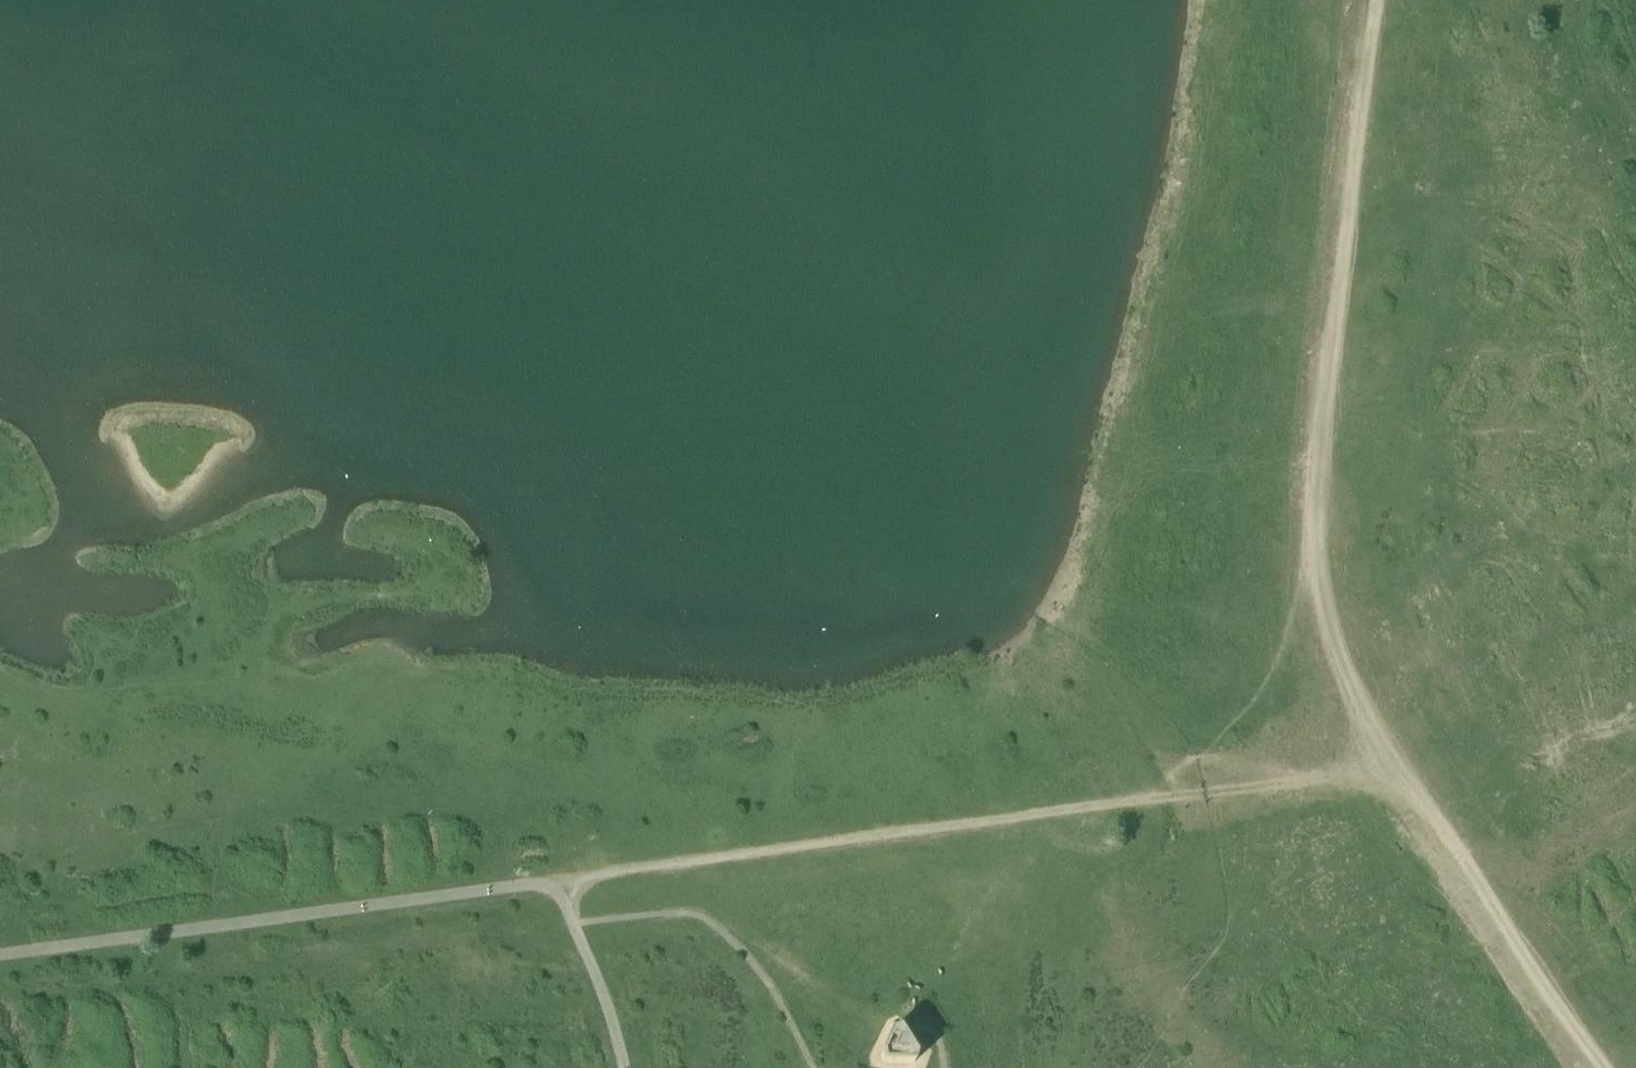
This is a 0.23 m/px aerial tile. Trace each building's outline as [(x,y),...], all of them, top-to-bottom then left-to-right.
[(898,1030),(889,1033),(878,1055),(881,1067),(912,1065),(916,1056),(905,1038),(898,1030)]
